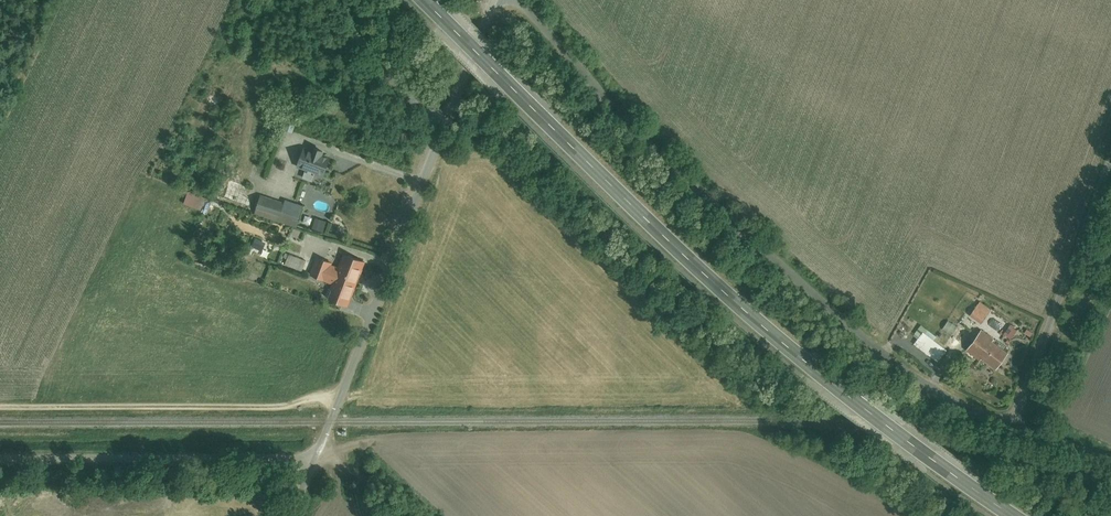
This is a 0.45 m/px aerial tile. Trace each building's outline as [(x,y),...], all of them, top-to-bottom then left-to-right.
[(327,159),(299,148),(292,167),(320,178),(327,159)] [(273,220),(278,204),(257,197),(252,213),(273,220)] [(283,265),(301,273),(306,262),(287,255),(283,265)] [(323,300),(344,309),(363,264),(340,255),(335,266),(315,258),(306,277),(329,287),(323,300)] [(967,316),(979,325),(986,317),(973,307),(967,316)] [(910,342),(936,364),(946,352),(920,331),(910,342)] [(965,351),(993,371),(1005,353),(977,333),(965,351)]
